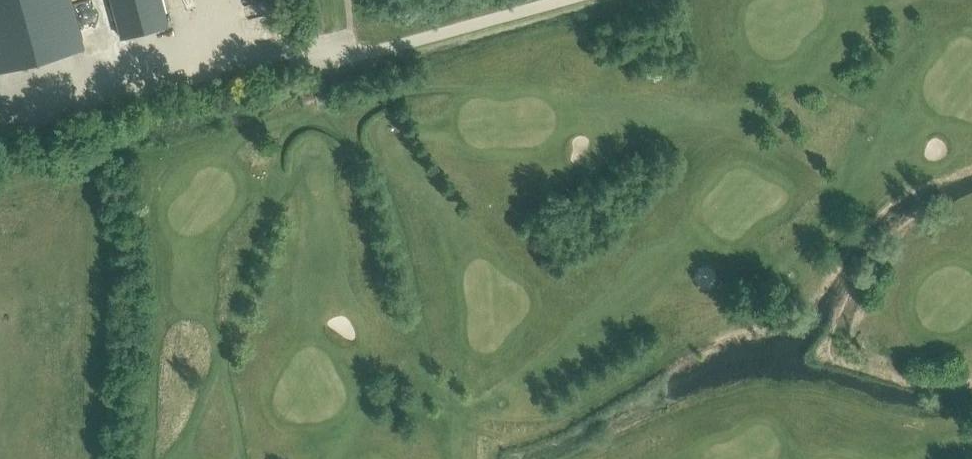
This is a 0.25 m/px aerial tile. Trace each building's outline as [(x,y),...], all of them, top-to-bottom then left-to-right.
[(83,49),(70,0),(0,0),(0,71),(83,49)] [(168,26),(161,0),(111,0),(121,39),(168,26)]
